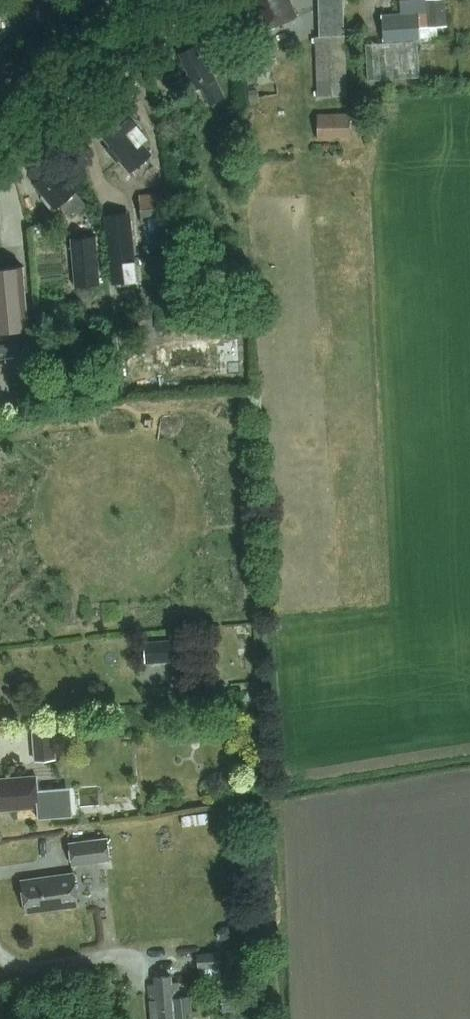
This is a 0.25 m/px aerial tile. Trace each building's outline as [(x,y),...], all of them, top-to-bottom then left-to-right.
[(290,0),(253,0),(256,7),(253,9),(263,31),(297,16),(290,0)] [(343,0),(320,0),(321,36),(316,37),(318,97),(347,95),(343,0)] [(401,13),(382,14),(384,42),(421,40),(420,28),(428,27),(426,0),(416,0),(400,1),(401,13)] [(429,25),(447,24),(445,0),(427,0),(429,25)] [(225,98),(209,64),(206,66),(196,45),(180,52),(189,73),(186,75),(193,90),(202,86),(210,104),(225,98)] [(152,155),(143,143),(148,139),(123,108),(98,129),(111,145),(107,149),(117,161),(120,159),(131,172),(152,155)] [(317,138),(350,137),(349,111),(316,112),(317,138)] [(191,175),(193,174),(191,163),(179,165),(182,181),(191,179),(191,175)] [(88,205),(56,167),(48,173),(45,173),(34,182),(44,194),(43,197),(54,210),(61,204),(72,218),(88,205)] [(166,234),(165,220),(163,192),(140,195),(142,222),(148,222),(150,236),(166,234)] [(105,215),(113,283),(137,280),(130,212),(105,215)] [(72,238),(76,286),(101,283),(97,236),(72,238)] [(29,328),(23,265),(0,267),(0,331),(29,328)] [(32,343),(0,346),(0,354),(23,352),(33,351),(32,343)] [(235,633),(243,669),(253,667),(246,631),(235,633)] [(180,661),(178,639),(144,641),(145,664),(180,661)] [(35,761),(58,760),(55,729),(32,731),(35,761)] [(71,786),(38,789),(37,776),(0,779),(0,810),(40,807),(41,817),(73,814),(71,786)] [(108,836),(70,842),(74,866),(112,859),(108,836)] [(27,914),(80,907),(76,873),(23,880),(27,914)] [(217,930),(219,943),(231,941),(230,928),(217,930)] [(198,956),(199,970),(224,968),(223,954),(198,956)] [(191,1009),(182,1010),(181,997),(180,997),(179,982),(173,983),(172,976),(156,977),(156,984),(149,985),(152,1018),(192,1018),(191,1009)]
